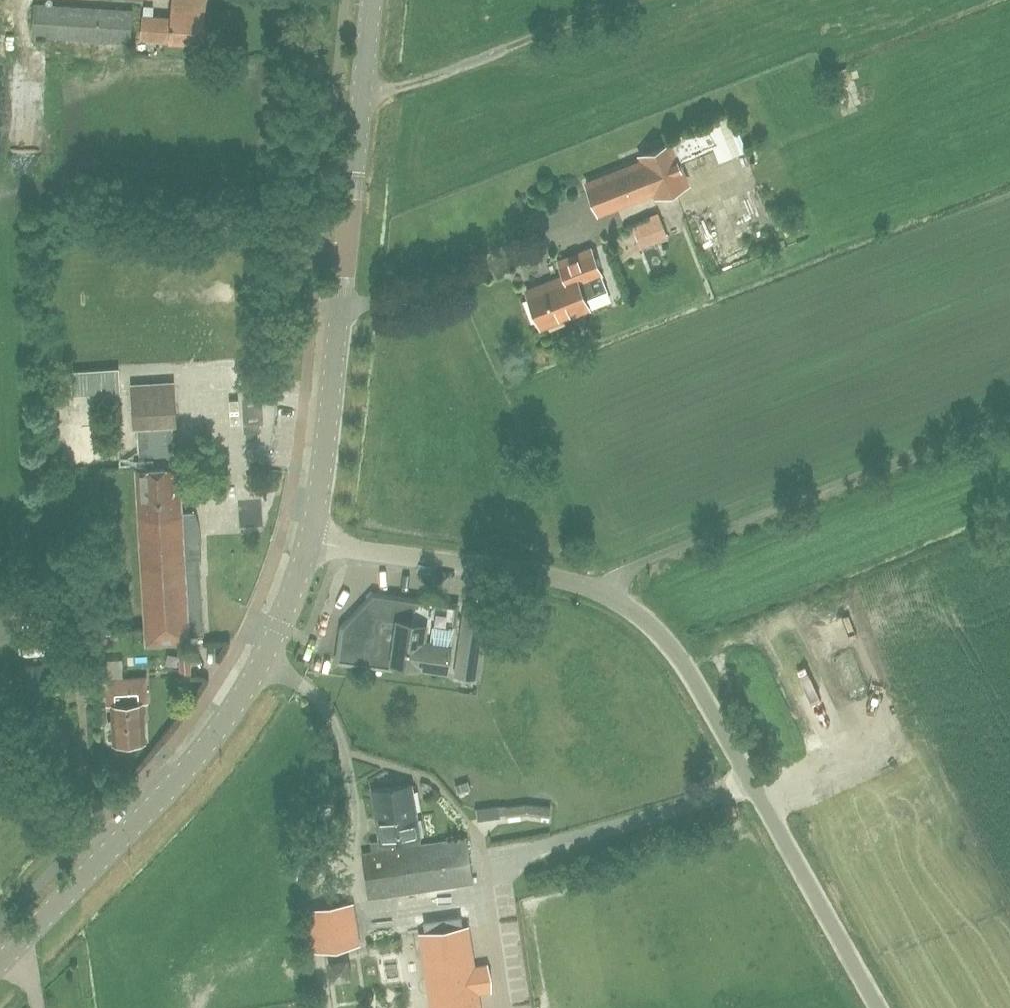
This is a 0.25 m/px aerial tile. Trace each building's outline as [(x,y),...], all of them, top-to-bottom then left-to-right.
[(172,11),(171,11),(171,18),(143,16),(142,37),(202,41),(205,13),(204,13),(205,0),(173,0),(172,11)] [(130,43),(132,11),(34,4),(32,36),(130,43)] [(732,113),(711,122),(673,138),(682,159),(713,146),(719,160),(746,148),(732,113)] [(641,155),(643,161),(586,184),(598,213),(655,191),(657,196),(687,185),(671,144),(641,155)] [(632,226),(643,249),(674,234),(663,212),(632,226)] [(607,291),(600,274),(590,250),(559,263),(565,277),(527,292),(541,327),(589,308),(586,300),(607,291)] [(72,396),(84,395),(83,370),(71,371),(72,396)] [(189,640),(184,558),(201,557),(201,562),(202,562),(203,544),(200,526),(194,509),(193,510),(194,512),(182,513),(179,465),(175,465),(173,426),(176,426),(173,382),(131,385),(134,428),(138,427),(140,468),(137,468),(147,642),(189,640)] [(83,459),(103,458),(101,422),(100,401),(87,401),(88,415),(64,416),(66,449),(83,448),(83,459)] [(268,429),(267,402),(251,402),(252,430),(268,429)] [(267,504),(246,505),(247,527),(267,526),(267,504)] [(2,579),(2,574),(10,573),(9,564),(0,565),(0,579),(2,579)] [(453,627),(426,623),(429,603),(375,595),(344,627),(339,660),(391,667),(392,662),(420,666),(420,665),(447,669),(453,627)] [(484,611),(464,609),(454,676),(481,680),(486,639),(480,638),(484,611)] [(23,703),(48,702),(46,662),(21,664),(23,703)] [(131,741),(147,740),(145,700),(149,700),(147,676),(105,679),(107,705),(112,704),(113,719),(109,720),(110,726),(114,726),(115,742),(119,742),(122,743),(128,743),(131,741)] [(466,838),(421,844),(419,835),(423,834),(421,820),(417,820),(412,785),(373,790),(381,841),(372,842),(373,851),(363,853),(369,899),(473,883),(466,838)] [(527,803),(505,806),(506,818),(527,815),(550,817),(552,806),(527,803)] [(501,817),(500,807),(500,806),(476,809),(478,820),(501,817)] [(354,905),(325,909),(308,912),(313,952),(360,946),(359,942),(354,905)] [(480,968),(472,969),(466,929),(468,928),(468,927),(421,934),(421,935),(426,935),(437,1007),(477,1007),(475,991),(484,989),(480,968)] [(420,937),(404,938),(405,957),(421,956),(420,937)] [(342,1007),(364,1007),(364,997),(341,998),(342,1007)]
